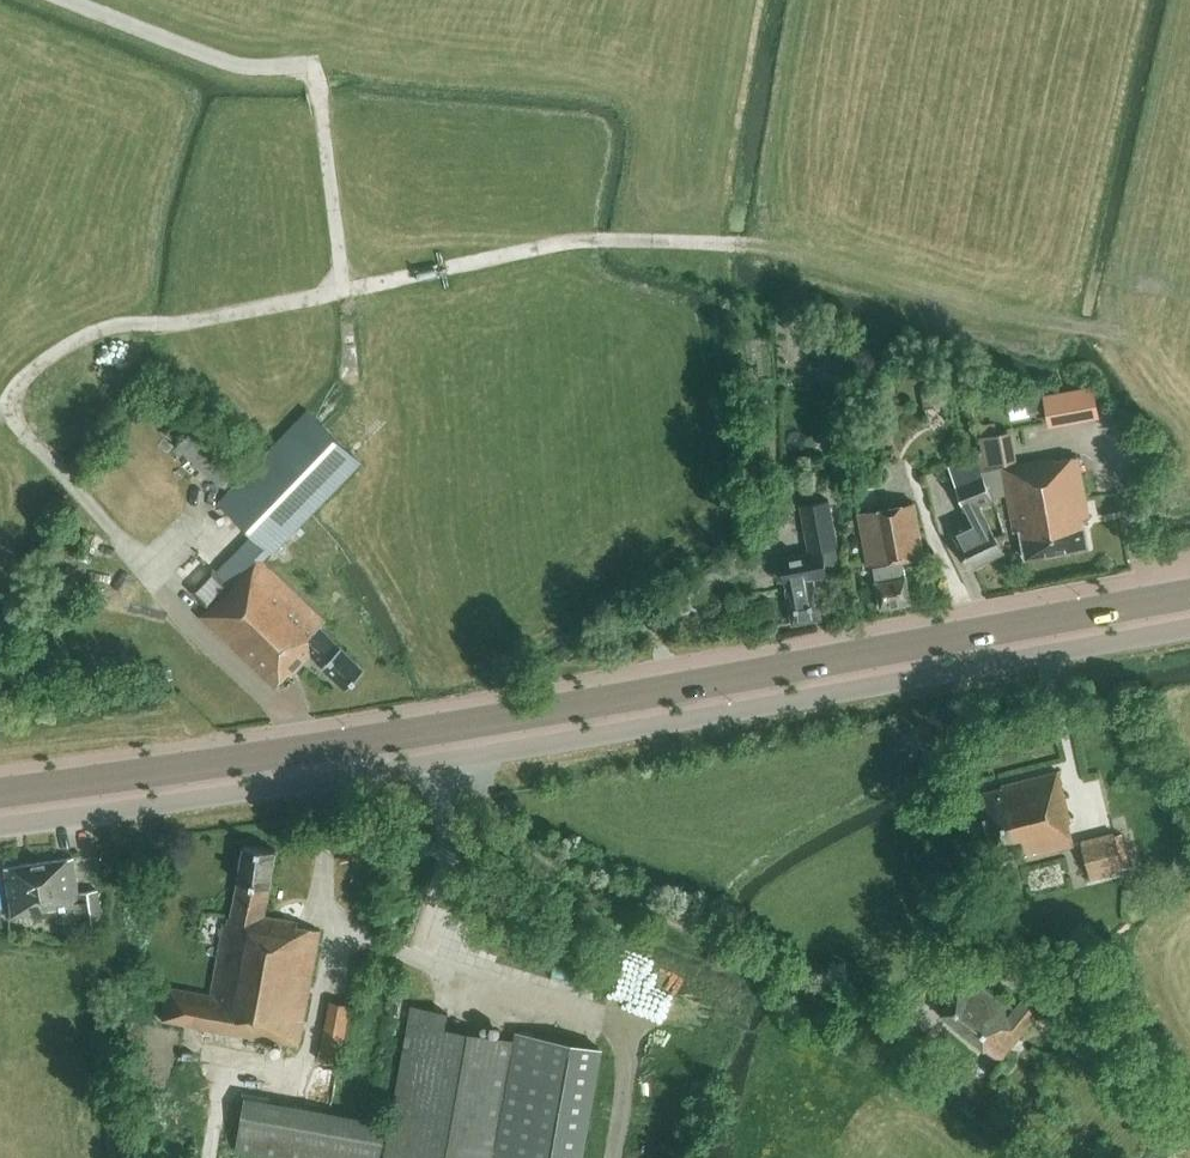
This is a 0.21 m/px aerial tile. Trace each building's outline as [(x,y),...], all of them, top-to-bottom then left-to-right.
[(1092,385),(1044,395),(1050,423),(1097,414),(1092,385)] [(922,390),(924,400),(943,397),(941,387),(922,390)] [(265,546),(272,553),(361,461),(307,409),(218,501),(253,534),(236,552),(248,564),(265,546)] [(176,447),(220,486),(242,462),(197,423),(176,447)] [(1010,429),(979,434),(981,449),(1013,444),(1010,429)] [(1089,517),(1077,455),(1055,459),(1055,456),(1001,466),(1013,531),(1020,530),(1025,558),(1088,546),(1082,518),(1089,517)] [(971,568),(1003,552),(979,503),(992,497),(980,470),(955,482),(967,507),(963,509),(968,520),(951,528),(971,568)] [(793,623),(821,617),(813,578),(826,575),(821,549),(837,546),(827,499),(799,504),(808,552),(780,558),(793,623)] [(911,602),(902,559),(909,557),(908,553),(923,550),(914,501),(857,512),(868,565),(873,564),(881,608),(911,602)] [(264,561),(272,553),(265,546),(248,564),(249,564),(231,584),(207,608),(200,615),(275,686),(289,671),(292,674),(311,653),(346,688),(365,668),(320,625),(325,619),(264,561)] [(213,565),(189,590),(207,608),(231,584),(213,565)] [(1020,858),(1074,845),(1068,822),(1071,821),(1058,770),(1001,784),(1002,787),(976,793),(992,858),(1018,852),(1020,858)] [(1090,880),(1124,872),(1113,831),(1080,840),(1090,880)] [(298,921),(264,915),(276,849),(244,843),(231,917),(225,916),(212,993),(169,984),(163,1017),(299,1044),(320,929),(298,925),(298,921)] [(79,892),(73,856),(5,866),(12,915),(63,908),(66,931),(103,926),(97,889),(79,892)] [(1011,1013),(970,978),(941,1012),(984,1048),(999,1060),(1038,1013),(1022,1000),(1011,1013)] [(1040,1006),(1077,1020),(1083,1003),(1046,989),(1040,1006)] [(340,1063),(351,1004),(328,1000),(317,1058),(340,1063)] [(445,1028),(448,1013),(412,1006),(384,1157),(582,1157),(603,1046),(515,1030),(513,1041),(445,1028)] [(386,1122),(245,1095),(235,1148),(288,1157),(379,1157),(386,1122)] [(1145,1129),(1154,1137),(1166,1125),(1158,1116),(1145,1129)]
